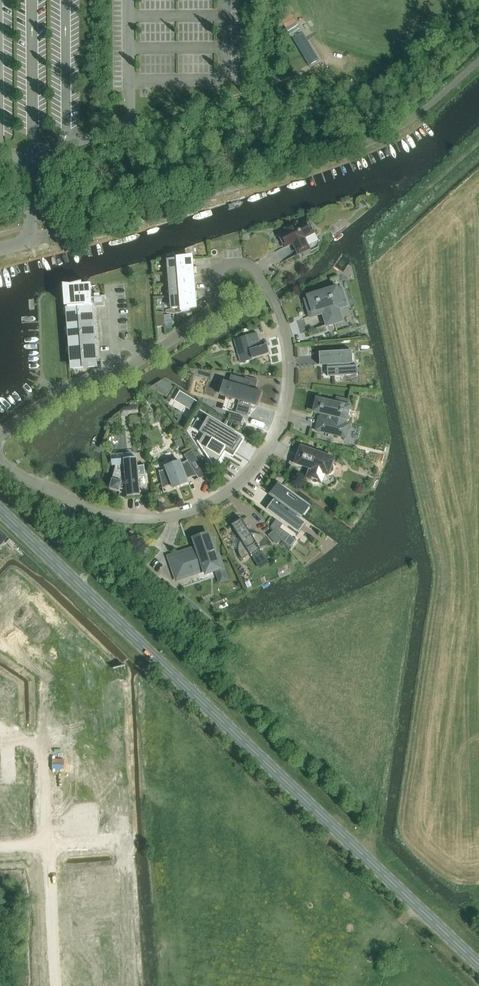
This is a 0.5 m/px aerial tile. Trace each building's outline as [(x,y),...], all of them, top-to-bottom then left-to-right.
[(309,65),(318,60),(303,33),(293,39),(309,65)] [(277,235),(284,248),(284,249),(293,245),(300,259),(301,259),(299,255),(310,249),(304,238),(314,233),(308,220),(298,225),(297,223),(285,229),(286,231),(277,235)] [(169,261),(170,273),(193,271),(192,259),(169,261)] [(193,271),(170,273),(171,285),(194,283),(193,271)] [(194,283),(171,285),(172,297),(195,295),(194,283)] [(94,313),(93,307),(105,306),(104,301),(101,302),(101,297),(92,298),(92,286),(82,287),(70,288),(69,295),(70,308),(69,308),(73,369),(98,367),(94,313)] [(309,299),(305,300),(311,317),(323,313),(327,326),(342,321),(338,308),(343,307),(342,303),(345,302),(341,289),(337,290),(337,288),(335,289),(334,287),(314,293),(315,295),(308,297),(309,299)] [(195,307),(195,295),(172,297),(172,309),(166,311),(166,313),(174,314),(189,310),(189,308),(195,307)] [(261,347),(260,344),(257,333),(234,340),(241,363),(270,355),(267,346),(261,347)] [(320,354),(320,364),(319,364),(319,365),(329,364),(329,367),(327,367),(328,377),(358,375),(357,365),(351,366),(351,363),(354,363),(354,362),(353,362),(352,352),(320,354)] [(231,381),(226,380),(222,394),(240,399),(237,410),(248,413),(251,403),(260,405),(264,391),(256,388),(259,380),(247,377),(246,379),(232,375),(231,381)] [(317,399),(314,412),(323,414),(322,419),(319,418),(316,430),(329,433),(335,434),(335,435),(346,437),(348,425),(344,424),(345,419),(347,420),(347,417),(349,417),(350,410),(349,410),(350,407),(348,407),(349,402),(338,399),(336,404),(317,399)] [(124,414),(143,414),(142,405),(124,406),(124,414)] [(233,412),(231,419),(245,424),(248,416),(233,412)] [(218,464),(219,463),(227,449),(233,453),(242,438),(208,418),(200,433),(204,435),(199,443),(198,442),(197,442),(212,463),(213,464),(214,464),(215,465),(216,465),(217,464),(218,464)] [(299,450),(294,463),(311,469),(307,479),(310,480),(310,481),(311,482),(312,483),(314,484),(315,484),(317,484),(318,484),(320,483),(322,484),(325,474),(330,476),(332,475),(333,473),(334,472),(334,470),(334,469),(334,467),(334,465),(336,459),(301,447),(300,451),(299,450)] [(141,481),(139,481),(136,453),(112,455),(113,465),(116,465),(110,489),(120,492),(120,490),(127,489),(127,497),(140,496),(139,485),(141,485),(141,481)] [(197,476),(187,460),(187,461),(181,464),(180,461),(166,466),(167,469),(160,472),(160,471),(159,471),(163,489),(171,485),(173,490),(190,483),(188,479),(197,476)] [(306,523),(303,521),(299,519),(302,514),(305,516),(311,506),(286,488),(283,486),(283,487),(284,487),(283,489),(277,485),(270,495),(269,496),(274,499),(267,510),(281,520),(299,533),(306,523)] [(242,519),(232,525),(241,540),(240,542),(239,544),(239,546),(238,548),(238,550),(239,553),(239,555),(240,557),(242,558),(243,560),(250,554),(252,557),(258,566),(267,560),(261,551),(260,548),(268,544),(268,543),(268,542),(267,542),(267,541),(266,540),(265,539),(264,538),(262,536),(261,535),(259,535),(257,534),(255,534),(253,534),(251,534),(242,519)] [(289,551),(297,540),(279,528),(282,524),(276,519),(270,528),(273,531),(281,541),(289,551)] [(281,541),(273,531),(268,535),(276,545),(281,541)] [(197,548),(170,557),(177,580),(205,570),(206,574),(215,571),(220,584),(228,581),(222,564),(219,555),(216,556),(209,534),(194,539),(197,548)] [(80,879),(61,880),(61,893),(81,892),(80,879)] [(81,892),(61,893),(62,905),(82,904),(81,892)]
